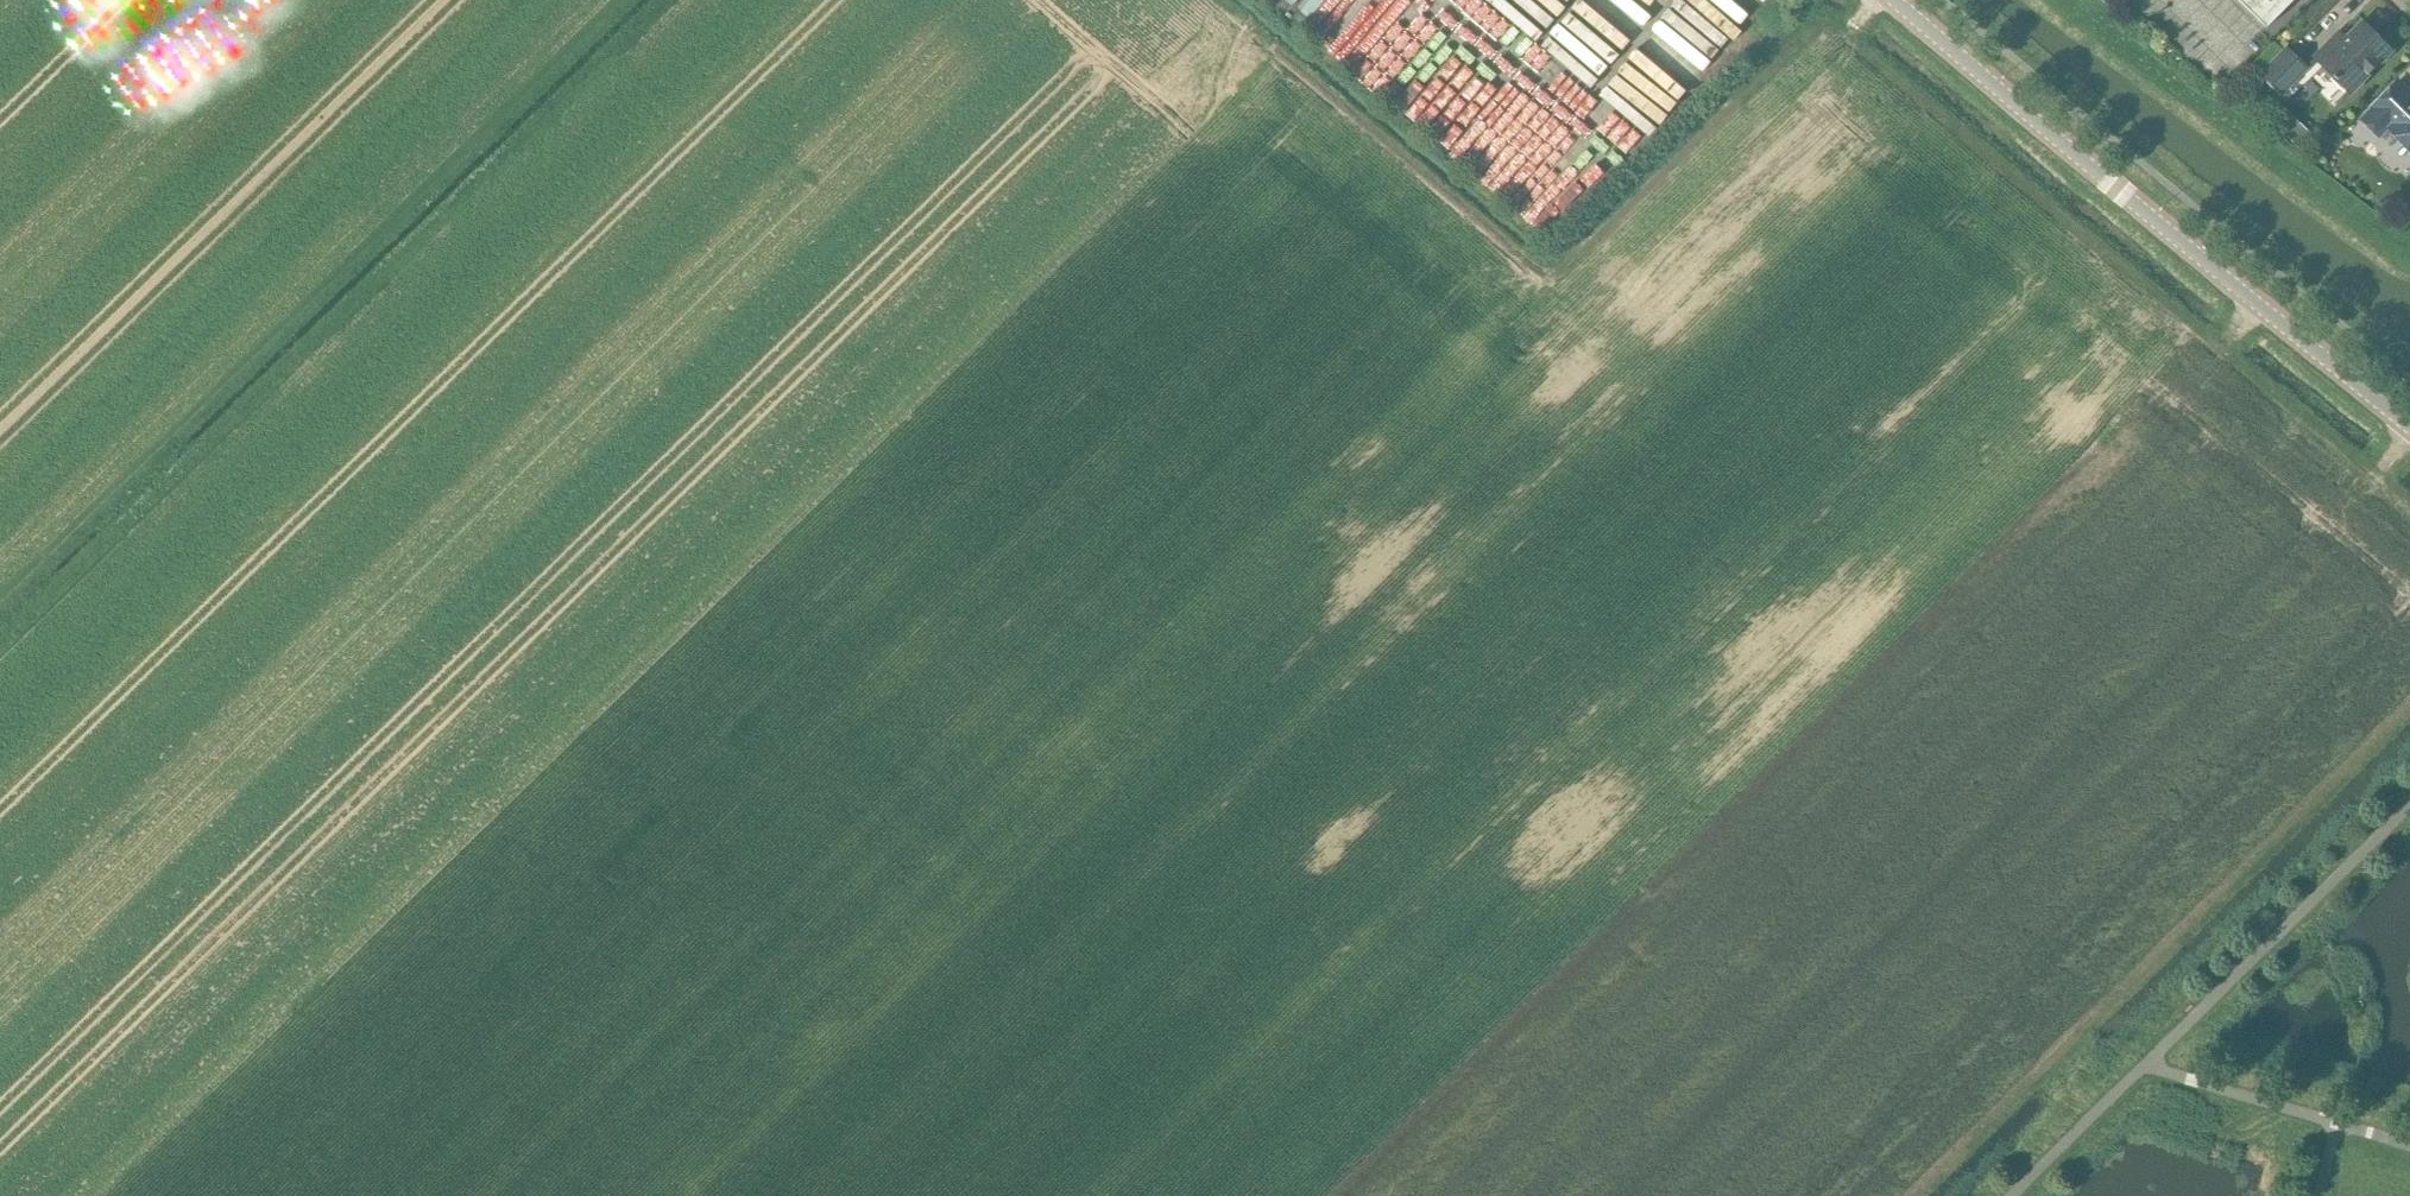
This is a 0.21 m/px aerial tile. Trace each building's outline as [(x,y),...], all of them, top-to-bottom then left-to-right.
[(2295,0),(2238,0),(2267,28),(2295,0)] [(2352,92),(2392,52),(2364,24),(2335,53),(2328,46),(2317,58),(2352,92)] [(2283,94),(2308,69),(2287,49),(2263,74),(2283,94)] [(2397,83),(2361,120),(2380,139),(2390,129),(2409,149),(2409,95),(2397,83)] [(2303,126),(2290,139),(2300,148),(2313,135),(2303,126)]
